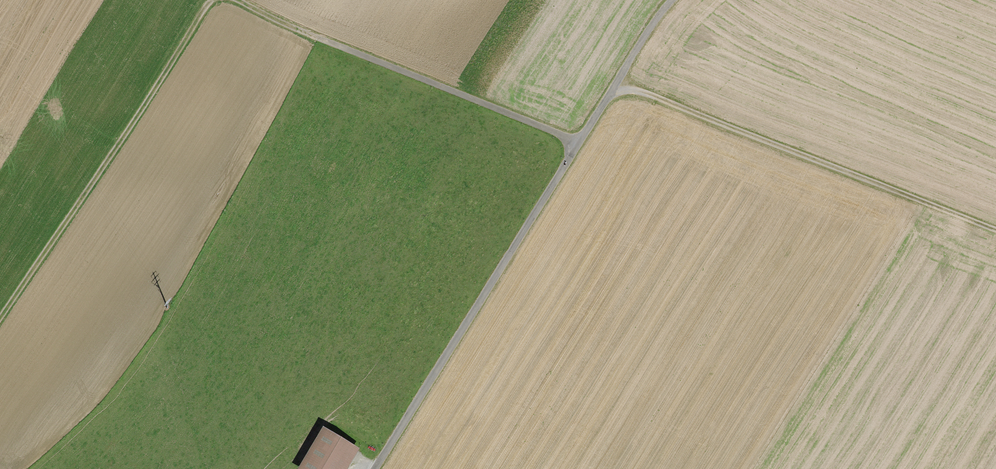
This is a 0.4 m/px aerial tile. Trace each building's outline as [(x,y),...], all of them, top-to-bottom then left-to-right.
[(351,451),(318,433),(298,468),(341,468),(351,451)]
